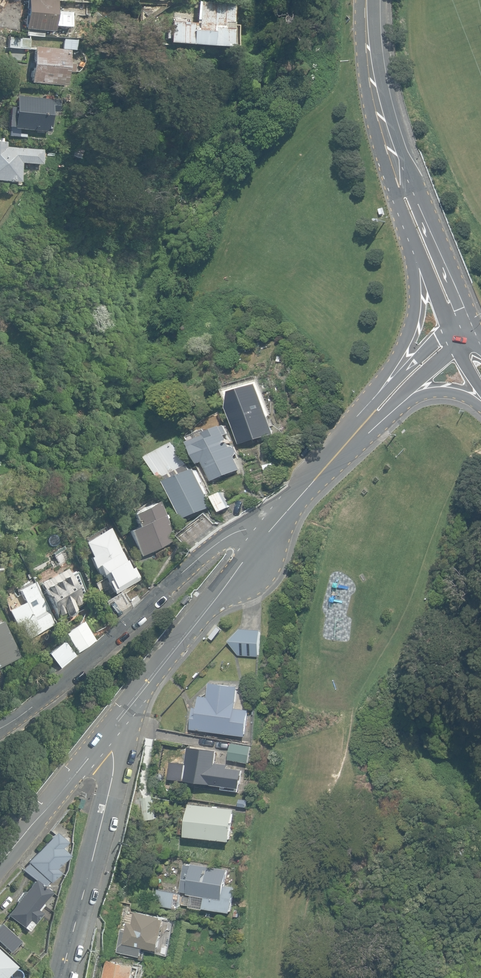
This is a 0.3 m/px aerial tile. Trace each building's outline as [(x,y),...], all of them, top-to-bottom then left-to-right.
[(54,31),(54,26),(70,27),(71,12),(56,11),(57,0),(28,0),(25,29),(54,31)] [(169,43),(226,48),(228,29),(220,29),(221,23),(227,23),(229,6),(197,3),(195,23),(171,21),(169,43)] [(125,40),(126,31),(110,30),(109,38),(125,40)] [(8,48),(24,49),(25,39),(9,37),(8,48)] [(77,40),(64,40),(64,49),(77,50),(77,40)] [(30,83),(66,86),(67,72),(74,72),(75,64),(68,63),(70,50),(33,47),(30,83)] [(8,128),(49,132),(51,112),(57,113),(58,100),(52,99),(52,96),(45,96),(44,99),(17,96),(15,106),(10,106),(8,128)] [(20,182),(21,163),(41,165),(43,150),(5,147),(6,142),(0,142),(0,180),(20,182)] [(230,408),(240,444),(274,434),(259,384),(243,389),(247,403),(230,408)] [(204,462),(211,481),(240,470),(234,456),(239,454),(235,445),(231,447),(226,435),(230,433),(227,425),(223,427),(223,426),(208,432),(207,429),(190,436),(192,441),(190,442),(199,464),(204,462)] [(168,481),(183,518),(213,506),(198,469),(191,472),(174,442),(148,457),(161,481),(166,479),(168,481)] [(215,496),(221,511),(231,507),(224,492),(215,496)] [(128,530),(140,555),(174,538),(155,501),(131,513),(137,525),(128,530)] [(106,581),(114,593),(139,579),(132,567),(129,568),(120,552),(122,551),(108,527),(83,542),(91,556),(89,557),(100,576),(102,574),(106,581)] [(61,550),(66,557),(74,552),(69,544),(61,550)] [(48,554),(56,565),(66,558),(59,547),(48,554)] [(40,582),(59,619),(86,605),(66,568),(40,582)] [(21,624),(29,639),(56,624),(32,581),(18,589),(24,601),(8,610),(17,626),(21,624)] [(189,594),(183,601),(187,604),(192,597),(189,594)] [(18,655),(0,619),(0,665),(18,655)] [(63,633),(76,652),(94,640),(82,621),(63,633)] [(212,634),(216,637),(221,630),(217,628),(212,634)] [(260,630),(241,629),(229,641),(239,655),(258,657),(260,630)] [(46,653),(58,667),(73,654),(61,640),(46,653)] [(236,708),(239,686),(210,683),(208,697),(200,696),(198,707),(194,707),(191,729),(246,736),(250,710),(236,708)] [(252,745),(231,743),(228,761),(249,764),(252,745)] [(241,788),(243,770),(228,768),(228,764),(216,762),(217,750),(188,746),(184,781),(241,788)] [(186,836),(231,841),(234,809),(190,804),(186,836)] [(23,869),(44,886),(49,881),(50,882),(60,872),(56,868),(68,855),(60,848),(66,841),(55,831),(28,861),(29,862),(23,869)] [(204,908),(232,912),(236,886),(226,885),(229,869),(193,863),(192,865),(184,864),(180,891),(188,893),(188,894),(206,897),(204,908)] [(8,914),(29,930),(42,913),(39,910),(44,904),(42,903),(51,892),(35,879),(8,914)] [(155,904),(179,909),(182,893),(158,889),(155,904)] [(183,903),(191,904),(192,897),(184,896),(183,903)] [(119,949),(125,951),(127,943),(161,950),(167,918),(164,918),(164,916),(136,911),(134,924),(129,923),(127,930),(122,929),(119,949)] [(10,952),(20,940),(1,923),(0,924),(0,943),(10,952)] [(16,966),(0,951),(0,977),(5,977),(16,966)] [(136,965),(108,960),(104,977),(134,977),(136,965)]
